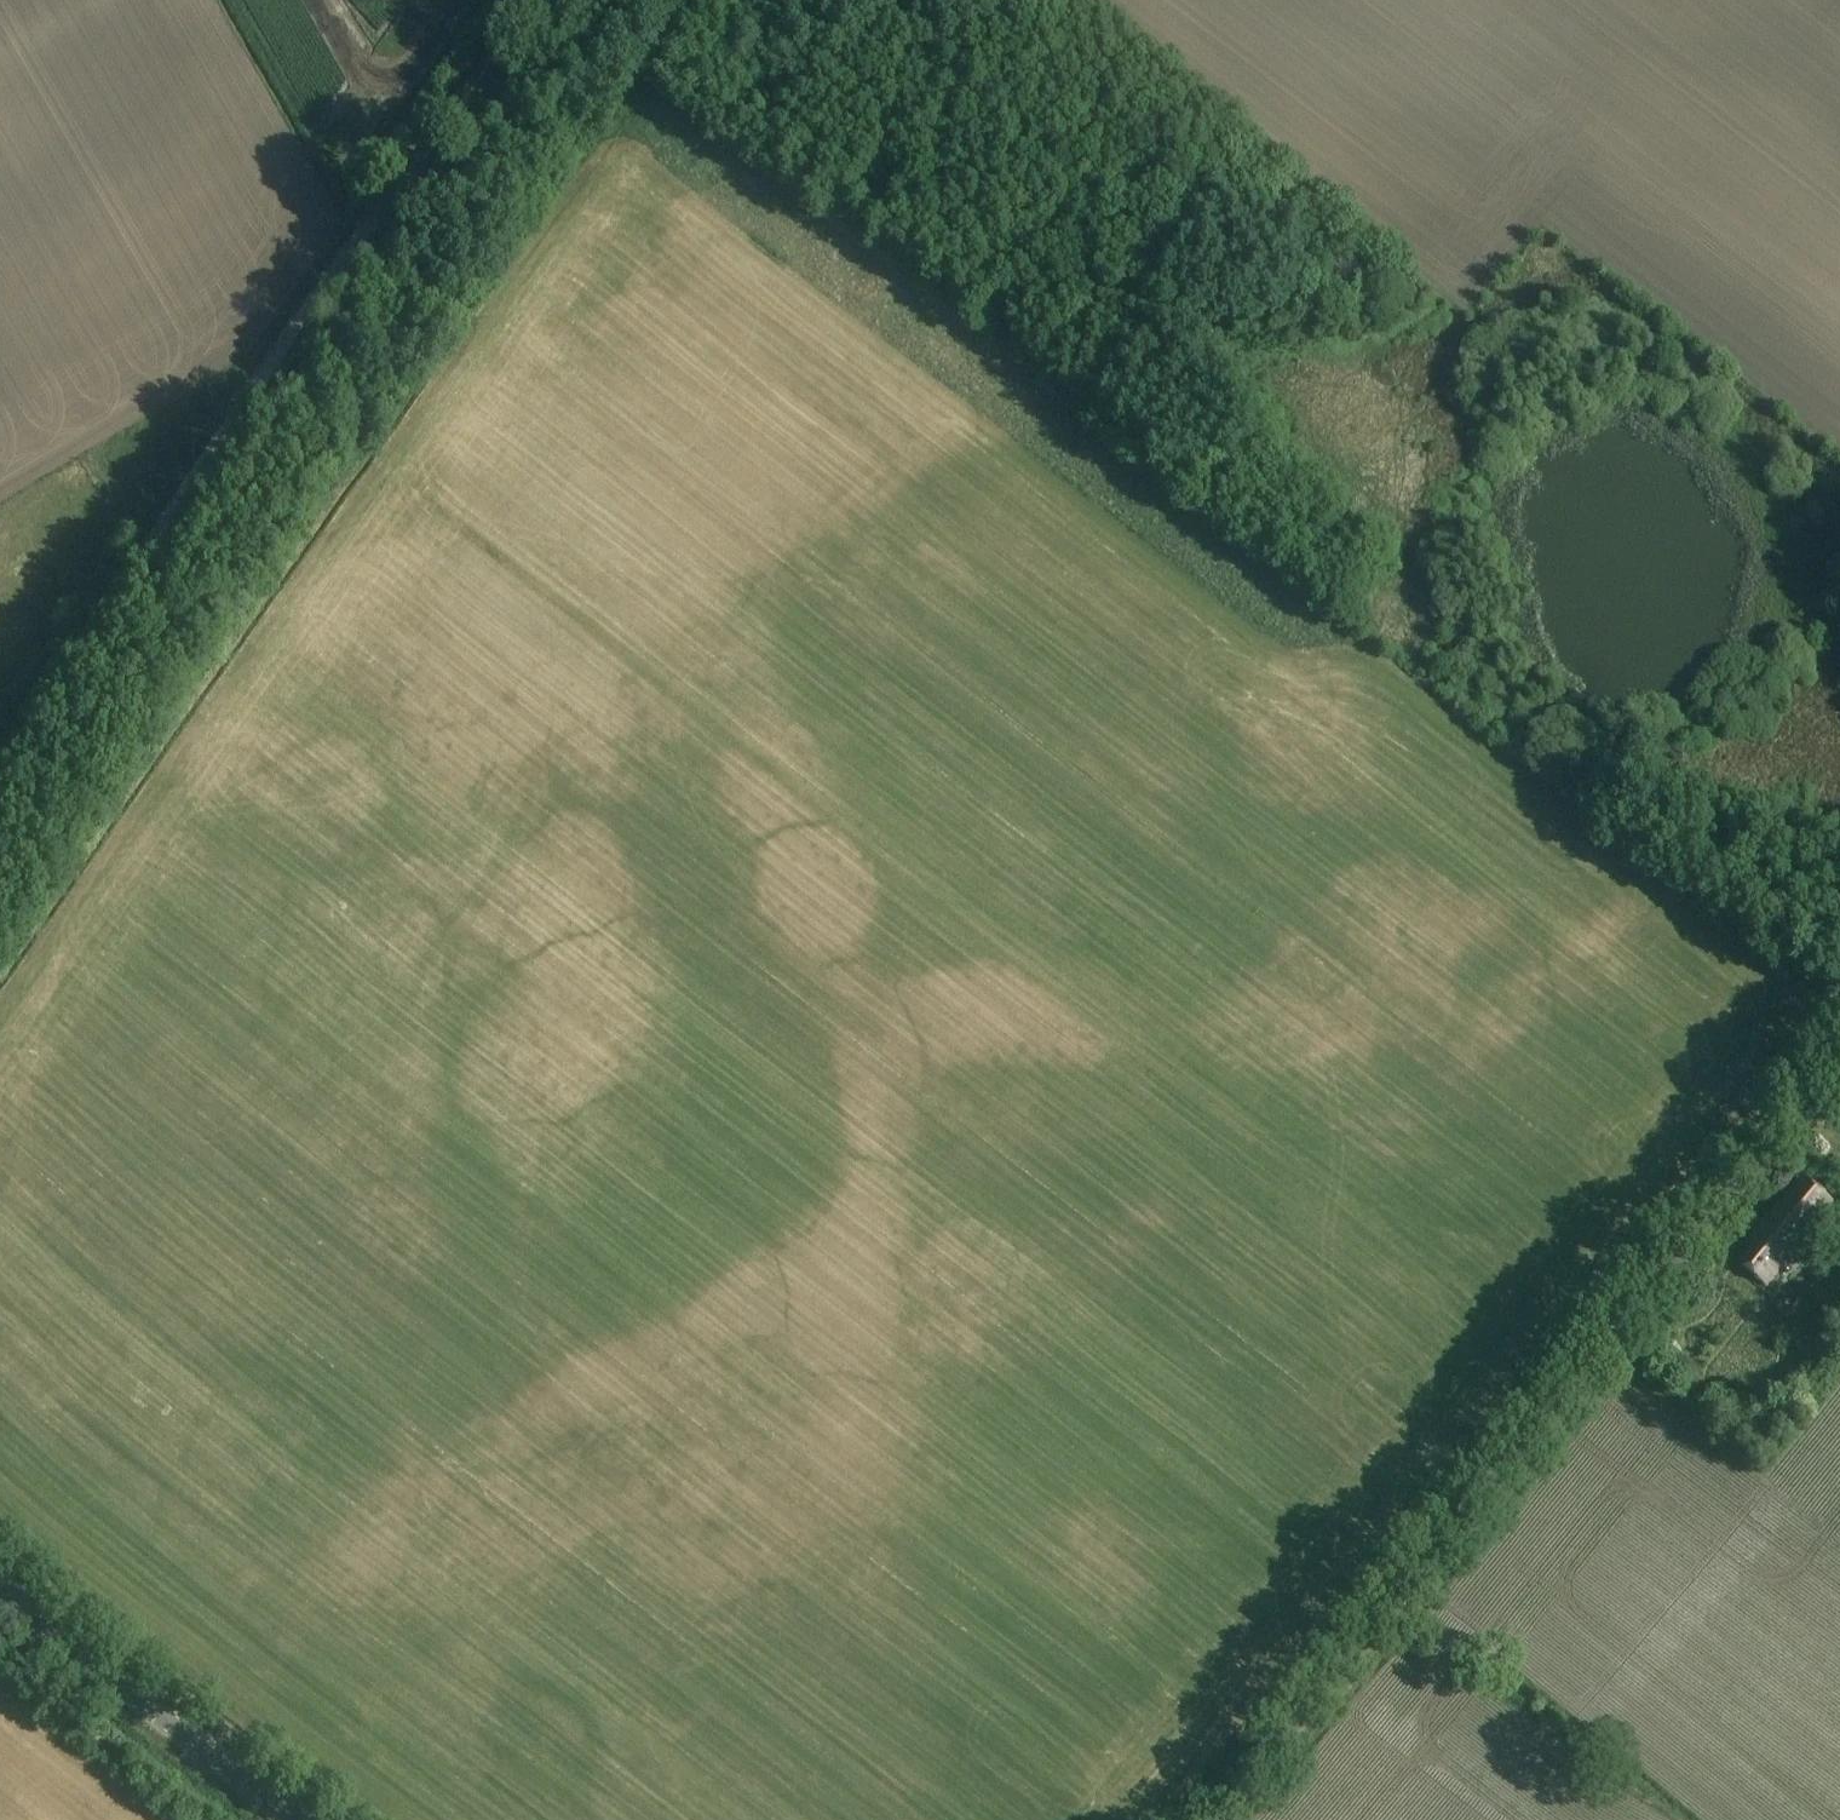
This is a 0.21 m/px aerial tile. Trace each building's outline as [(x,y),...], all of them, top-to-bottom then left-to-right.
[(1767,1285),(1831,1205),(1803,1181),(1755,1241),(1759,1245),(1743,1265),(1767,1285)]
